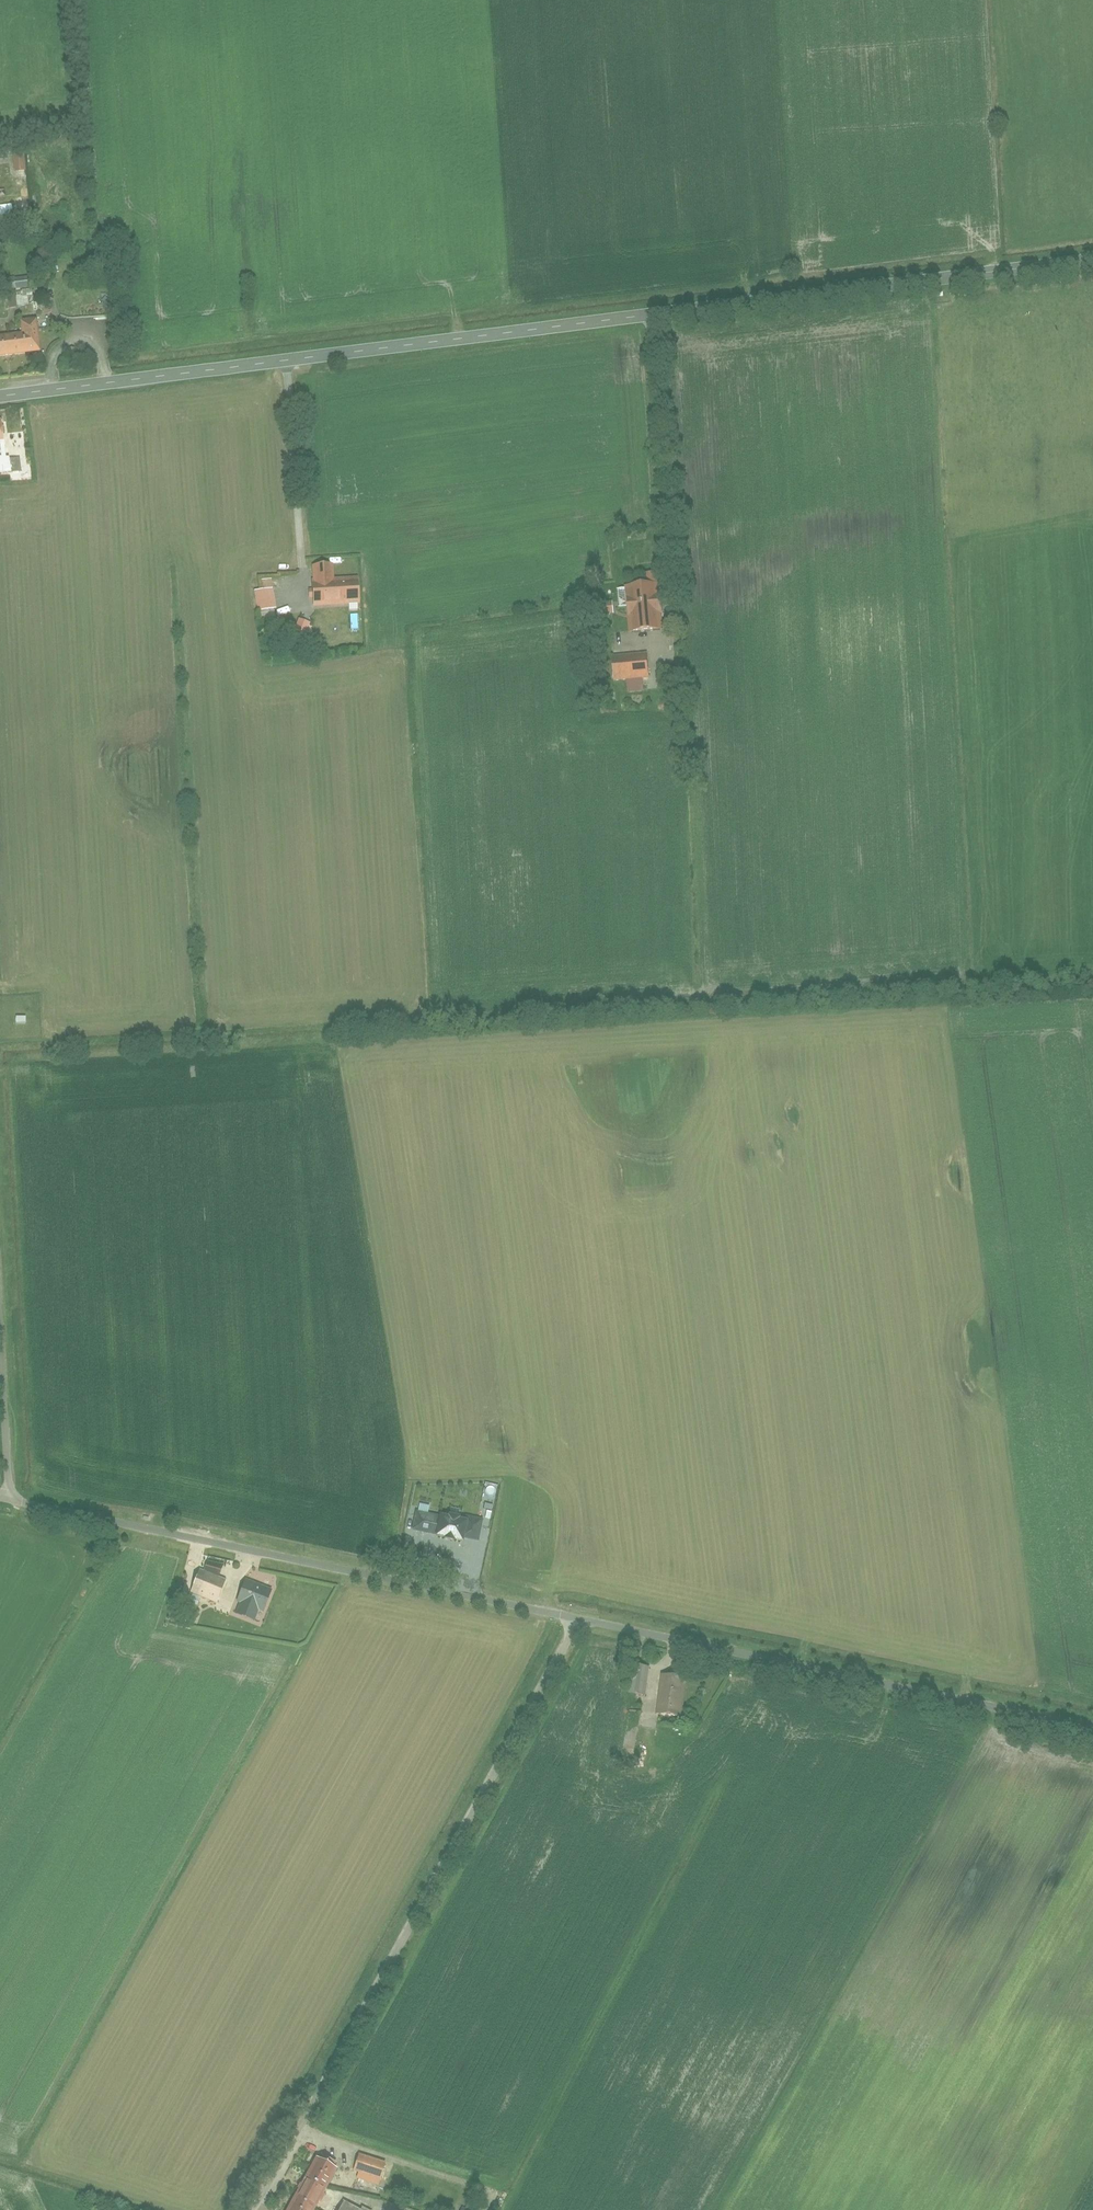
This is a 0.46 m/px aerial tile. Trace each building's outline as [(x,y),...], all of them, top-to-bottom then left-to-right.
[(22,154),(13,155),(15,173),(24,173),(22,154)] [(9,288),(10,303),(36,301),(34,276),(21,277),(22,287),(9,288)] [(44,349),(40,321),(28,322),(29,336),(0,339),(0,354),(44,349)] [(21,459),(0,461),(0,478),(22,476),(21,459)] [(310,605),(358,604),(357,582),(328,583),(328,567),(309,568),(310,605)] [(257,595),(259,626),(273,625),(272,614),(277,613),(275,584),(262,585),(263,594),(257,595)] [(632,633),(661,630),(657,587),(627,590),(632,633)] [(294,624),(286,644),(298,649),(307,629),(294,624)] [(620,700),(645,700),(644,658),(607,659),(608,685),(620,685),(620,700)] [(462,1542),(466,1522),(459,1520),(461,1510),(450,1508),(448,1518),(440,1516),(440,1518),(428,1516),(430,1507),(418,1504),(413,1530),(437,1535),(437,1537),(445,1538),(444,1539),(454,1541),(454,1540),(462,1542)] [(185,1599),(212,1611),(224,1584),(197,1572),(185,1599)] [(255,1610),(260,1612),(268,1591),(241,1580),(232,1598),(238,1600),(229,1617),(248,1625),(255,1610)] [(624,1698),(641,1699),(644,1672),(626,1671),(624,1698)] [(657,1716),(682,1718),(685,1681),(661,1679),(657,1716)] [(638,1763),(639,1721),(623,1721),(622,1763),(638,1763)] [(289,2209),(313,2209),(336,2168),(317,2158),(289,2209)] [(357,2162),(353,2174),(375,2182),(379,2171),(357,2162)]
